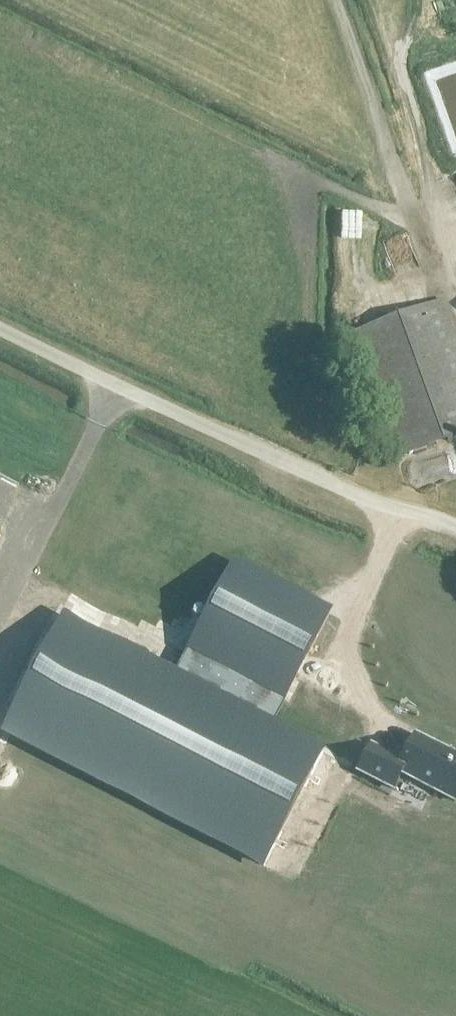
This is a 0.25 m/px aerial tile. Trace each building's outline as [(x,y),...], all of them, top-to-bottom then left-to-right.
[(455,35),(455,20),(447,22),(451,37),(455,35)] [(431,62),(455,132),(455,53),(431,62)] [(455,193),(455,169),(448,171),(453,194),(455,193)] [(370,203),(348,202),(347,266),(353,266),(353,243),(368,244),(368,250),(389,251),(390,218),(370,217),(370,203)] [(455,438),(455,334),(444,301),(349,335),(394,460),(455,438)] [(446,443),(417,454),(424,472),(453,461),(446,443)] [(174,677),(62,618),(3,731),(263,867),(322,753),(270,727),(329,615),(232,565),(174,677)] [(370,747),(357,772),(393,790),(401,774),(414,781),(432,790),(455,802),(455,799),(455,758),(414,736),(401,763),(370,747)]
